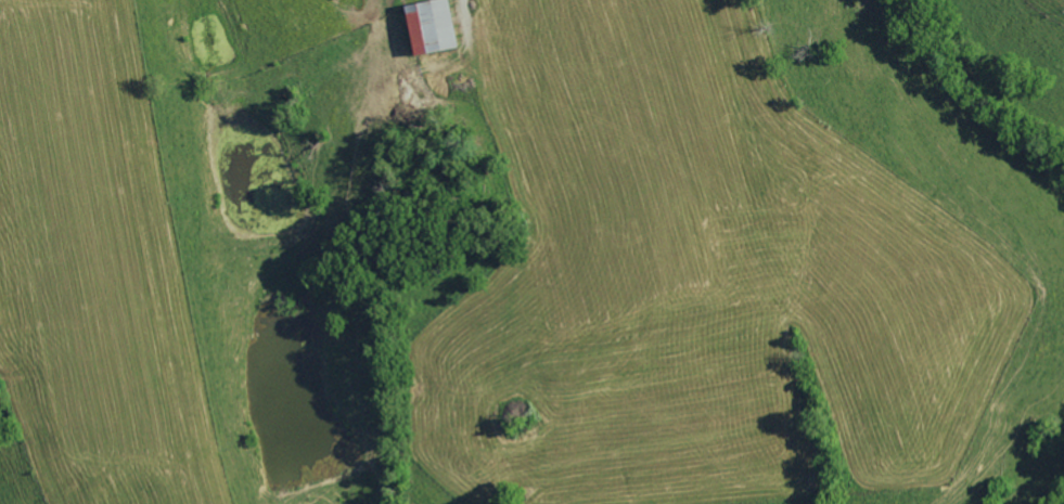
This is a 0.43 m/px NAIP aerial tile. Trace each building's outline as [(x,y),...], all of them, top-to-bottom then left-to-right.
[(424,54),(465,46),(455,0),(433,0),(414,4),(424,54)]
